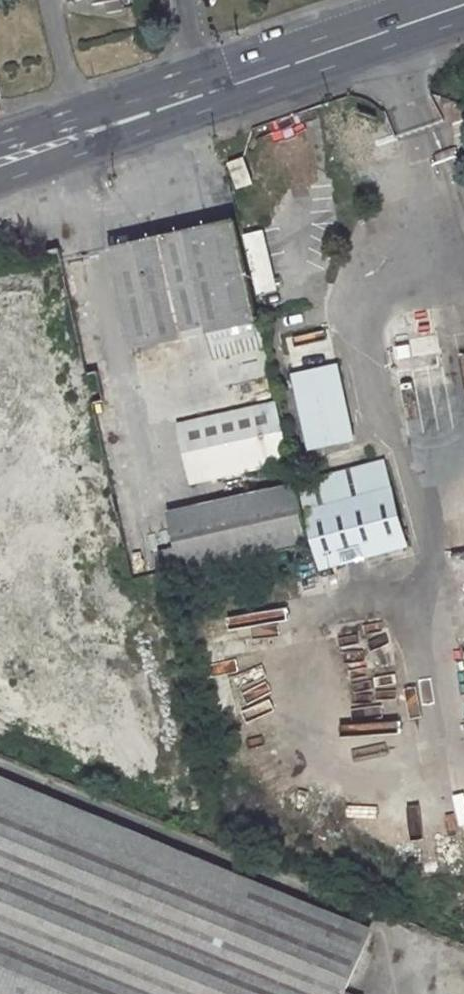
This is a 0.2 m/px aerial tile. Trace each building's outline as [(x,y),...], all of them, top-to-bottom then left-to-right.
[(94,7),(105,5),(107,15),(121,11),(118,0),(93,0),(94,7)] [(278,167),(295,161),(293,156),(302,152),(291,117),(254,129),(262,151),(227,165),(236,190),(252,184),(247,170),(275,160),(278,167)] [(113,248),(136,347),(260,321),(237,220),(113,248)] [(254,270),(261,291),(274,288),(257,230),(241,234),(252,271),(254,270)] [(330,327),(288,338),(312,444),(354,434),(330,327)] [(172,421),(185,483),(284,464),(272,401),(172,421)] [(297,485),(384,462),(375,432),(290,455),(297,485)] [(292,547),(301,578),(408,548),(384,462),(297,485),(309,542),(292,547)] [(309,542),(297,485),(295,480),(167,509),(183,572),(309,542)] [(0,784),(0,868),(223,959),(254,886),(0,784)] [(0,868),(0,936),(143,993),(346,993),(371,933),(254,886),(223,959),(0,868)] [(0,936),(0,993),(143,993),(0,936)]
